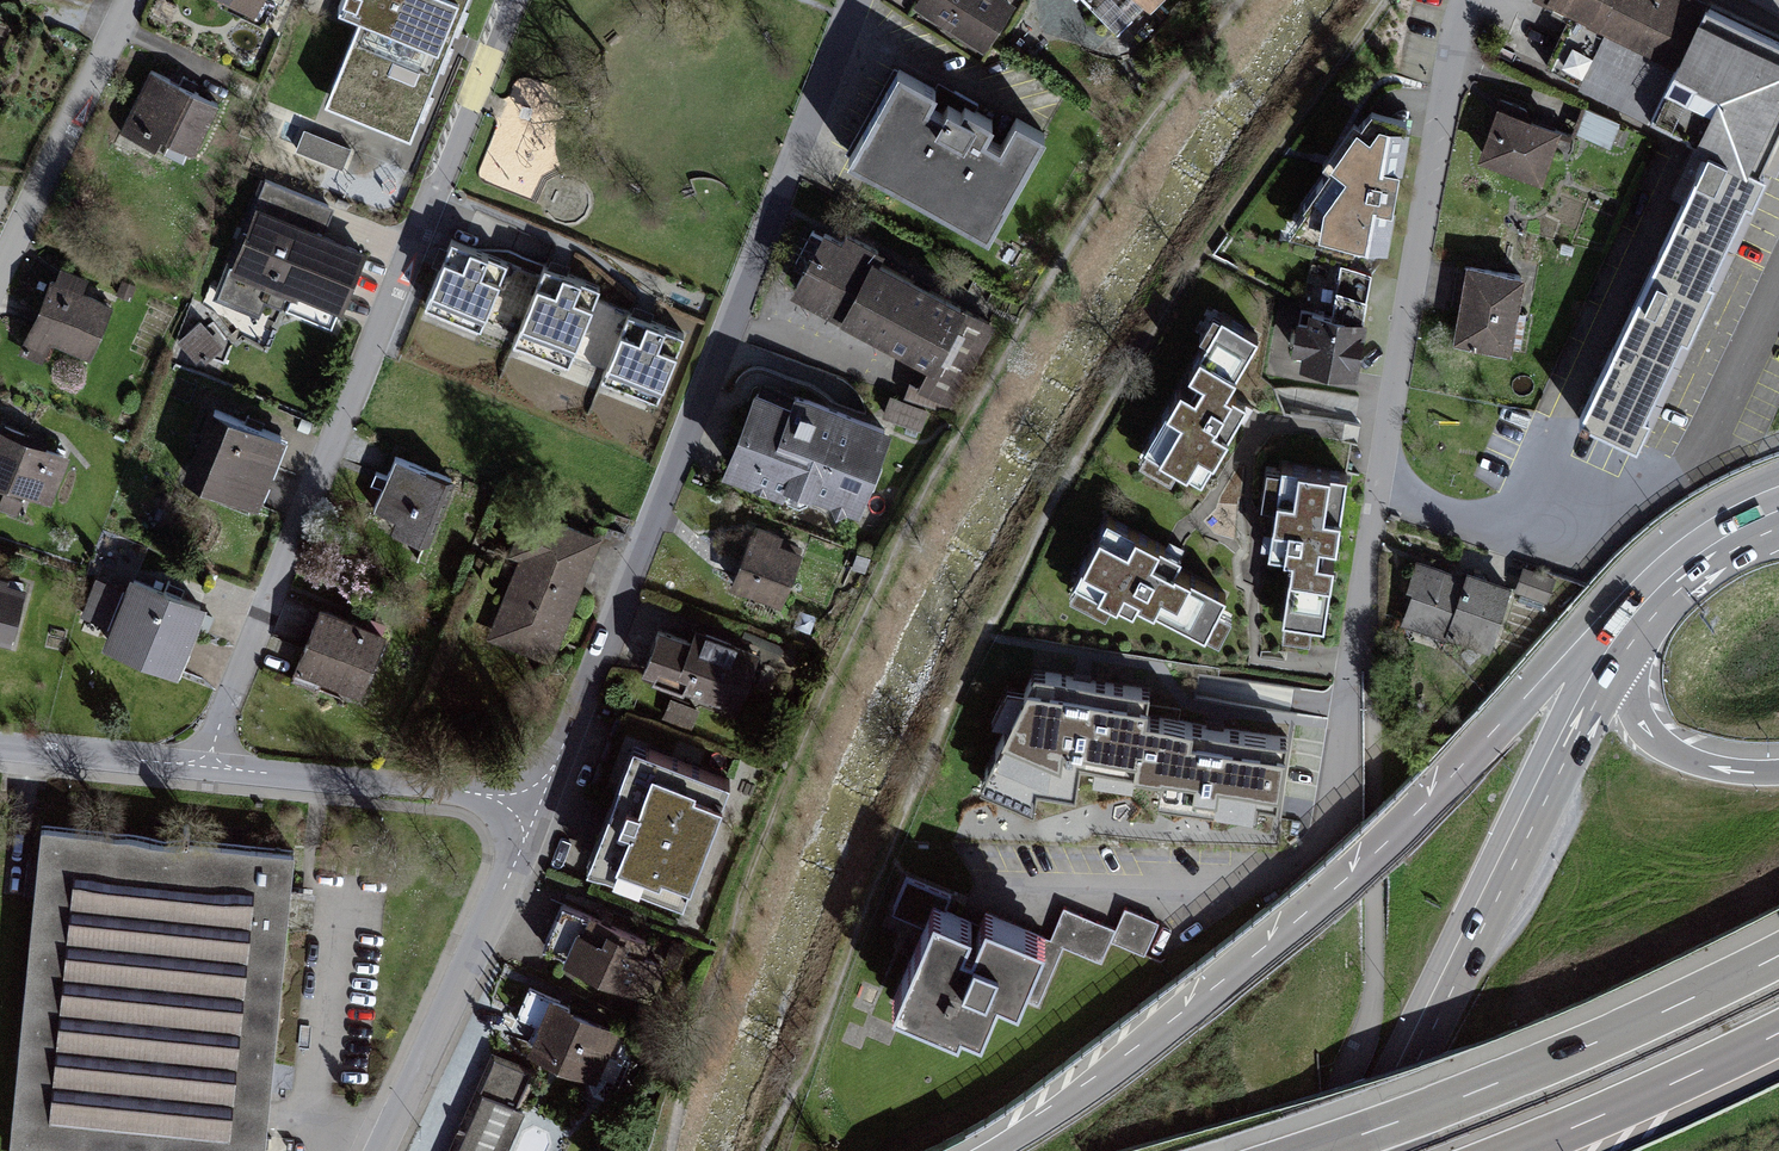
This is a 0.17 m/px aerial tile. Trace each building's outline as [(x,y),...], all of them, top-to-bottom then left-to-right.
[(251,21),(261,0),(209,0),(251,21)] [(358,25),(324,109),(409,143),(467,0),(344,0),(337,16),(358,25)] [(1015,0),(913,0),(905,13),(984,59),(1018,2),(1015,0)] [(1118,32),(1150,0),(1087,0),(1118,32)] [(1666,57),(1692,0),(1539,0),(1666,57)] [(1698,1),(1647,114),(1709,143),(1583,418),(1636,442),(1778,130),(1778,38),(1698,1)] [(1041,146),(902,71),(856,156),(995,231),(1041,146)] [(216,107),(154,79),(129,134),(191,162),(216,107)] [(1553,135),(1494,112),(1474,163),(1533,186),(1553,135)] [(1402,124),(1363,113),(1282,239),(1380,259),(1402,124)] [(360,254),(257,210),(230,272),(333,317),(360,254)] [(997,323),(814,230),(781,297),(928,371),(914,398),(950,415),(997,323)] [(508,263),(452,240),(426,306),(481,329),(508,263)] [(601,286),(548,265),(516,341),(569,363),(601,286)] [(1331,312),(1307,306),(1294,361),(1350,375),(1375,278),(1341,269),(1331,312)] [(1518,278),(1462,270),(1451,343),(1507,351),(1518,278)] [(106,308),(47,286),(27,339),(86,361),(106,308)] [(686,335),(631,313),(605,378),(661,400),(686,335)] [(1256,333),(1219,313),(1202,344),(1209,348),(1152,453),(1207,484),(1252,402),(1226,388),(1256,333)] [(219,357),(223,331),(188,325),(184,352),(219,357)] [(886,444),(754,395),(726,468),(858,517),(886,444)] [(287,447),(211,415),(182,484),(257,515),(287,447)] [(0,437),(0,490),(46,508),(64,461),(0,437)] [(450,488),(396,467),(374,526),(428,546),(450,488)] [(1346,481),(1269,468),(1261,512),(1275,514),(1267,560),(1293,564),(1282,626),(1323,633),(1333,572),(1319,569),(1322,554),(1333,556),(1346,481)] [(1185,553),(1108,519),(1075,592),(1134,619),(1138,609),(1207,640),(1228,593),(1177,571),(1185,553)] [(595,543),(534,522),(491,644),(552,665),(595,543)] [(801,556),(755,539),(737,587),(783,604),(801,556)] [(1512,594),(1423,564),(1403,623),(1491,653),(1512,594)] [(1557,583),(1531,575),(1525,595),(1551,603),(1557,583)] [(199,606),(133,579),(105,647),(171,674),(199,606)] [(0,586),(0,646),(11,648),(22,591),(0,586)] [(382,640),(324,614),(298,670),(356,696),(382,640)] [(751,660),(661,625),(643,671),(733,706),(751,660)] [(997,679),(961,764),(1015,793),(1034,752),(1214,775),(1212,815),(1276,819),(1280,746),(1226,743),(1230,701),(997,679)] [(725,782),(631,747),(586,868),(679,903),(725,782)] [(36,825),(5,1150),(262,1150),(291,849),(36,825)] [(1052,945),(939,900),(896,1005),(983,1041),(1001,998),(1043,1015),(1067,956),(1103,971),(1114,946),(1146,959),(1159,926),(1123,911),(1113,934),(1064,915),(1052,945)] [(662,952),(582,919),(564,966),(644,998),(662,952)] [(612,1028),(545,1003),(527,1053),(593,1078),(612,1028)] [(492,1060),(454,1150),(508,1150),(539,1082),(492,1060)]
